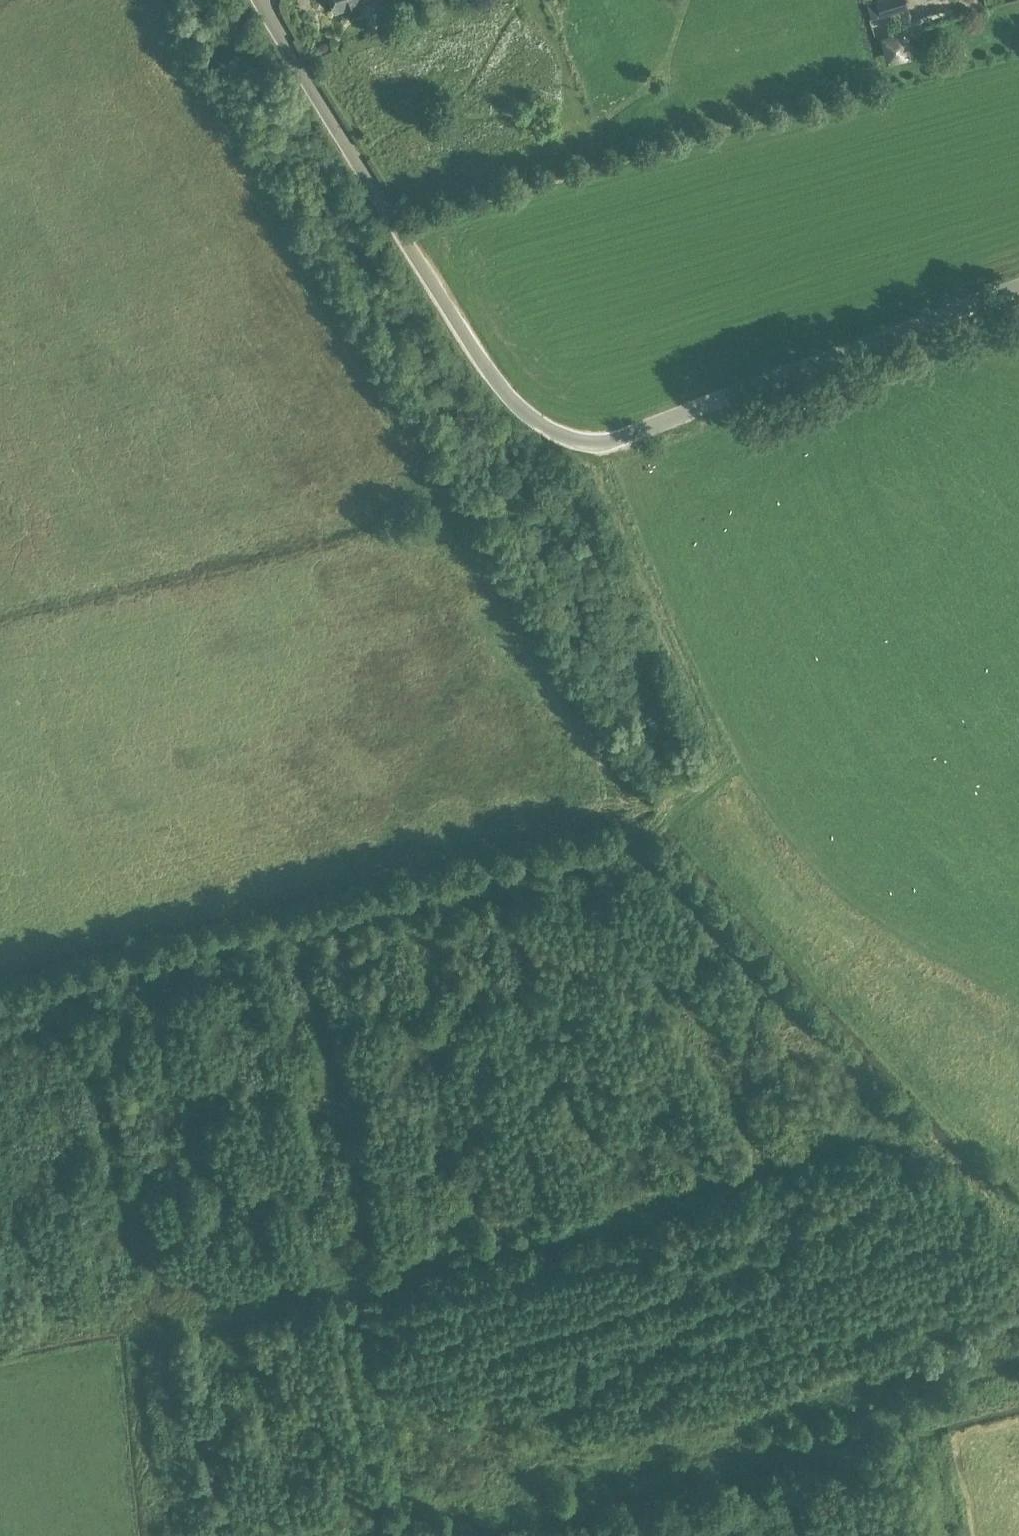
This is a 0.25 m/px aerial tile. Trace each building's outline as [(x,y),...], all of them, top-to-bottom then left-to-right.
[(379,0),(331,0),(335,14),(379,0)] [(882,13),(879,0),(868,0),(873,16),(882,13)] [(882,13),(908,6),(907,0),(879,0),(882,13)]
